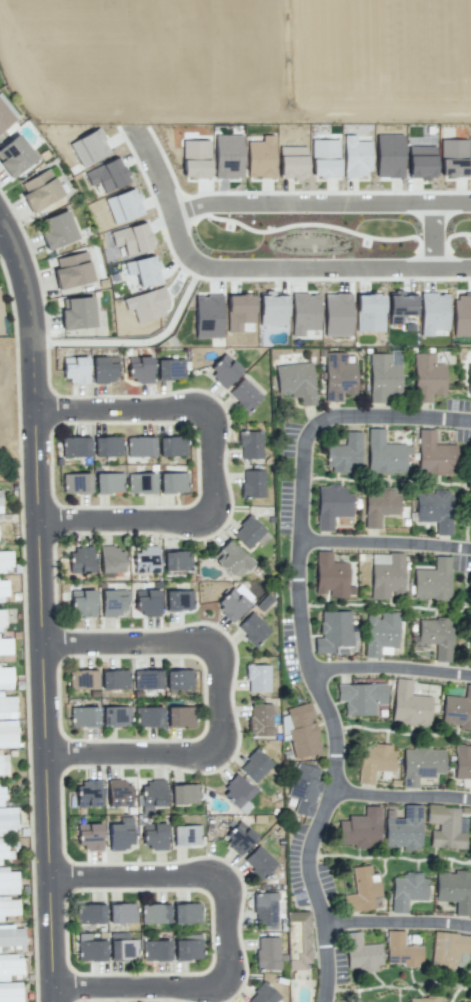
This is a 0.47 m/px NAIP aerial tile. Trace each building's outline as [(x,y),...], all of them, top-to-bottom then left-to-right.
[(15,119),(0,102),(0,132),(15,119)] [(68,144),(81,168),(111,152),(97,128),(68,144)] [(17,134),(0,148),(0,164),(11,178),(36,157),(17,134)] [(214,135),(214,178),(242,177),(241,134),(214,135)] [(375,177),(402,178),(403,135),(376,134),(375,177)] [(370,141),(356,142),(356,135),(342,135),(343,177),(370,177),(370,141)] [(246,142),(246,178),(274,178),(274,136),(261,136),(261,141),(246,142)] [(338,139),(310,140),(311,177),(338,177),(338,139)] [(467,139),(439,140),(440,177),(468,177),(467,139)] [(209,177),(209,140),(181,141),(182,178),(209,177)] [(306,179),(306,147),(279,146),(278,179),(306,179)] [(435,146),(408,146),(407,178),(435,178),(435,146)] [(84,172),(90,187),(99,183),(103,193),(129,182),(118,157),(84,172)] [(20,184),(25,192),(21,195),(31,213),(63,195),(48,168),(20,184)] [(144,213),(134,188),(104,199),(113,225),(144,213)] [(37,219),(45,249),(76,241),(68,211),(37,219)] [(109,232),(113,247),(122,245),(125,256),(153,249),(146,222),(109,232)] [(93,281),(86,251),(55,258),(57,268),(53,269),(57,289),(93,281)] [(123,263),(126,275),(135,273),(139,288),(161,282),(155,255),(123,263)] [(132,309),(136,323),(170,312),(162,287),(122,299),(126,311),(132,309)] [(416,316),(416,292),(388,292),(388,324),(402,325),(402,315),(416,316)] [(259,325),(286,325),(287,293),(269,293),(269,295),(260,294),(259,325)] [(318,293),(290,294),(291,336),(304,336),(304,330),(319,330),(318,293)] [(324,336),(351,335),(350,293),(323,294),(324,336)] [(383,331),(383,295),(356,294),(355,331),(383,331)] [(195,338),(222,338),(222,295),(194,295),(195,338)] [(226,331),(254,332),(254,295),(227,295),(226,331)] [(470,336),(470,295),(452,295),(453,336),(470,336)] [(95,326),(92,296),(65,299),(67,309),(60,310),(62,330),(95,326)] [(324,402),(341,402),(341,394),(355,395),(356,363),(346,363),(346,353),(325,352),(324,402)] [(242,370),(224,353),(207,371),(225,388),(242,370)] [(390,353),(368,354),(370,403),(385,402),(384,393),(401,393),(400,365),(391,365),(390,353)] [(445,395),(445,364),(434,364),(435,354),(414,353),(413,402),(430,403),(430,395),(445,395)] [(92,357),(93,383),(116,383),(115,356),(92,357)] [(62,382),(88,381),(87,357),(62,358),(62,382)] [(127,357),(128,382),(152,381),(151,357),(127,357)] [(156,360),(157,380),(183,379),(183,359),(156,360)] [(276,395),(291,394),(291,398),(299,397),(300,406),(314,405),(312,363),(275,365),(276,395)] [(247,413),(263,396),(243,377),(227,394),(247,413)] [(384,428),(367,429),(367,474),(405,473),(405,444),(384,444),(384,428)] [(418,475),(456,474),(456,444),(434,445),(434,429),(417,430),(418,475)] [(262,458),(262,431),(239,431),(239,459),(262,458)] [(327,445),(326,471),(360,472),(361,432),(345,431),(344,446),(327,445)] [(93,457),(121,456),(121,436),(93,437),(93,457)] [(186,456),(186,436),(158,437),(158,456),(186,456)] [(89,456),(89,437),(61,438),(61,457),(89,456)] [(153,456),(153,437),(126,437),(126,456),(153,456)] [(264,497),(264,470),(241,470),(241,497),(264,497)] [(90,493),(90,473),(62,474),(62,494),(90,493)] [(95,474),(95,493),(123,493),(122,473),(95,474)] [(154,493),(154,473),(127,474),(128,494),(154,493)] [(159,473),(159,493),(187,492),(187,473),(159,473)] [(351,517),(352,494),(346,494),(346,486),(317,486),(317,531),(333,531),(333,516),(351,517)] [(399,515),(399,488),(364,489),(365,529),(380,528),(380,515),(399,515)] [(451,535),(452,493),(415,492),(415,521),(436,522),(435,535),(451,535)] [(230,533),(246,549),(265,532),(250,515),(230,533)] [(234,580),(252,564),(229,540),(212,556),(234,580)] [(92,573),(93,547),(70,546),(70,573),(92,573)] [(99,547),(100,573),(124,572),(123,546),(99,547)] [(157,548),(132,548),(133,573),(158,572),(157,548)] [(0,551),(0,573),(12,573),(12,551),(0,551)] [(189,551),(163,552),(163,570),(190,569),(189,551)] [(315,593),(328,593),(328,597),(347,598),(348,563),(331,562),(331,551),(316,551),(315,593)] [(371,554),(370,598),(389,599),(389,593),(403,594),(404,555),(371,554)] [(449,600),(450,557),(434,557),(433,569),(413,569),(412,600),(449,600)] [(231,622),(250,604),(233,586),(215,604),(231,622)] [(158,589),(134,590),(135,615),(159,615),(158,589)] [(95,616),(94,590),(70,590),(71,617),(95,616)] [(101,615),(128,615),(128,590),(100,590),(101,615)] [(192,590),(164,591),(165,610),(192,610),(192,590)] [(235,628),(255,646),(270,630),(251,611),(235,628)] [(314,654),(332,653),(332,646),(351,646),(350,611),(320,612),(320,637),(314,637),(314,654)] [(397,647),(398,613),(378,612),(378,615),(366,615),(365,657),(380,658),(380,647),(397,647)] [(434,662),(451,662),(452,619),(418,619),(417,635),(414,635),(413,648),(422,648),(422,644),(435,644),(434,662)] [(13,654),(12,638),(0,639),(0,655),(13,654)] [(269,692),(270,665),(247,665),(246,692),(269,692)] [(12,667),(0,667),(0,690),(12,690),(12,667)] [(96,670),(68,670),(69,689),(96,689),(96,670)] [(101,670),(101,690),(129,689),(128,670),(101,670)] [(161,670),(133,670),(134,690),(161,689),(161,670)] [(193,689),(193,670),(165,671),(165,689),(193,689)] [(391,721),(429,725),(432,697),(410,695),(412,680),(395,678),(391,721)] [(337,684),(337,701),(344,701),(344,716),(375,716),(375,704),(386,705),(386,684),(337,684)] [(441,724),(459,725),(459,729),(470,729),(470,685),(465,685),(464,697),(443,696),(441,724)] [(16,719),(16,696),(2,697),(2,691),(0,691),(0,719),(16,719)] [(285,708),(287,716),(279,718),(283,735),(288,734),(294,758),(321,752),(309,703),(285,708)] [(271,704),(248,704),(249,736),(272,736),(271,704)] [(130,706),(102,707),(102,727),(130,726),(130,706)] [(162,726),(161,706),(134,707),(135,727),(162,726)] [(69,707),(70,727),(98,727),(97,707),(69,707)] [(167,727),(194,727),(194,707),(166,707),(167,727)] [(0,721),(0,748),(17,748),(16,720),(0,721)] [(357,783),(373,785),(374,770),(394,772),(396,747),(372,745),(371,749),(360,748),(357,783)] [(470,778),(470,745),(454,745),(453,778),(470,778)] [(238,767),(254,783),(272,766),(256,749),(238,767)] [(402,787),(417,787),(417,778),(435,778),(435,773),(444,773),(444,749),(403,749),(402,787)] [(310,817),(323,770),(296,763),(287,797),(297,799),(293,813),(310,817)] [(251,806),(245,801),(254,791),(236,774),(220,792),(244,814),(251,806)] [(100,806),(99,781),(76,782),(76,806),(100,806)] [(107,807),(131,806),(131,781),(106,781),(107,807)] [(164,781),(140,782),(141,814),(151,814),(151,807),(165,807),(164,781)] [(170,804),(198,804),(198,784),(170,785),(170,804)] [(420,848),(421,805),(403,805),(403,818),(394,818),(394,810),(385,810),(384,848),(420,848)] [(338,820),(338,846),(379,846),(380,806),(363,806),(363,816),(347,816),(347,820),(338,820)] [(429,847),(465,848),(465,833),(458,833),(459,807),(426,806),(425,824),(438,824),(438,831),(430,830),(429,847)] [(16,835),(15,808),(0,808),(0,836),(16,835)] [(108,849),(133,848),(132,817),(119,817),(119,824),(108,824),(108,849)] [(256,835),(237,820),(222,840),(241,855),(256,835)] [(101,823),(76,824),(77,849),(102,848),(101,823)] [(166,849),(166,824),(141,824),(142,849),(166,849)] [(172,826),(172,846),(201,846),(200,825),(172,826)] [(12,858),(12,850),(6,851),(5,838),(0,838),(0,859),(12,858)] [(242,861),(261,879),(276,863),(257,845),(242,861)] [(354,894),(343,895),(344,912),(374,910),(373,897),(379,897),(378,874),(370,874),(369,866),(352,867),(354,894)] [(17,871),(7,872),(7,867),(0,867),(0,894),(18,894),(17,871)] [(455,902),(454,915),(470,916),(470,896),(470,871),(453,870),(453,873),(435,872),(434,901),(455,902)] [(407,900),(427,900),(427,874),(403,874),(403,877),(392,877),(391,913),(407,913),(407,900)] [(254,893),(253,928),(276,928),(276,893),(254,893)] [(0,897),(0,922),(2,921),(2,915),(18,915),(18,897),(0,897)] [(172,904),(173,923),(200,922),(200,903),(172,904)] [(104,923),(103,904),(76,904),(76,924),(104,923)] [(136,923),(136,904),(108,904),(108,922),(136,923)] [(140,905),(141,924),(169,923),(168,904),(140,905)] [(5,928),(5,927),(0,927),(0,946),(24,946),(24,928),(5,928)] [(403,931),(387,930),(386,963),(401,964),(401,967),(422,967),(422,946),(403,946),(403,931)] [(344,933),(346,968),(356,967),(357,973),(381,971),(379,944),(361,945),(360,932),(344,933)] [(433,932),(430,967),(452,969),(453,962),(458,962),(458,953),(470,954),(470,935),(433,932)] [(137,959),(137,940),(128,940),(127,933),(109,933),(110,960),(137,959)] [(105,960),(104,940),(91,940),(91,934),(77,934),(77,961),(105,960)] [(279,937),(256,938),(256,970),(279,970),(279,937)] [(174,960),(201,959),(201,939),(173,940),(174,960)] [(169,941),(142,941),(142,961),(169,961),(169,941)] [(21,954),(0,955),(0,981),(9,981),(8,978),(21,977),(21,954)] [(21,982),(0,983),(0,1001),(21,1001),(21,982)] [(245,1001),(275,1001),(279,997),(263,982),(245,1001)]
